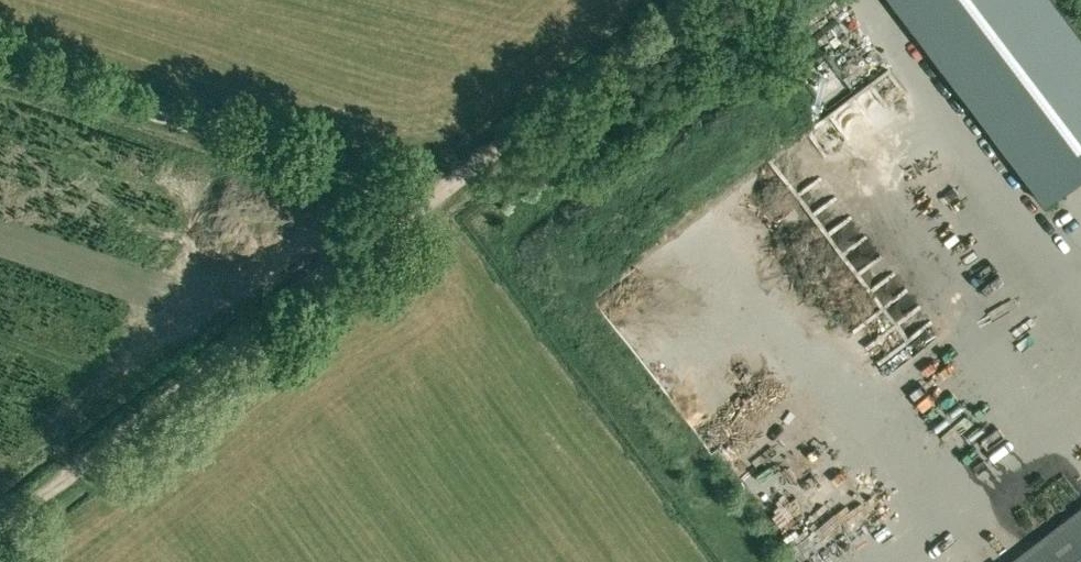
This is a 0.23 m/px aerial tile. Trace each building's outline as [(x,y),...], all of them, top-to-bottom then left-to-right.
[(1055,210),(1080,190),(1080,40),(1051,0),(895,0),(1055,210)] [(917,133),(927,128),(916,109),(907,114),(917,133)] [(861,256),(868,274),(888,266),(882,249),(861,256)] [(783,412),(785,437),(796,436),(793,411),(783,412)] [(1010,561),(1080,561),(1080,507),(1010,561)] [(808,532),(795,538),(801,552),(814,546),(808,532)]
